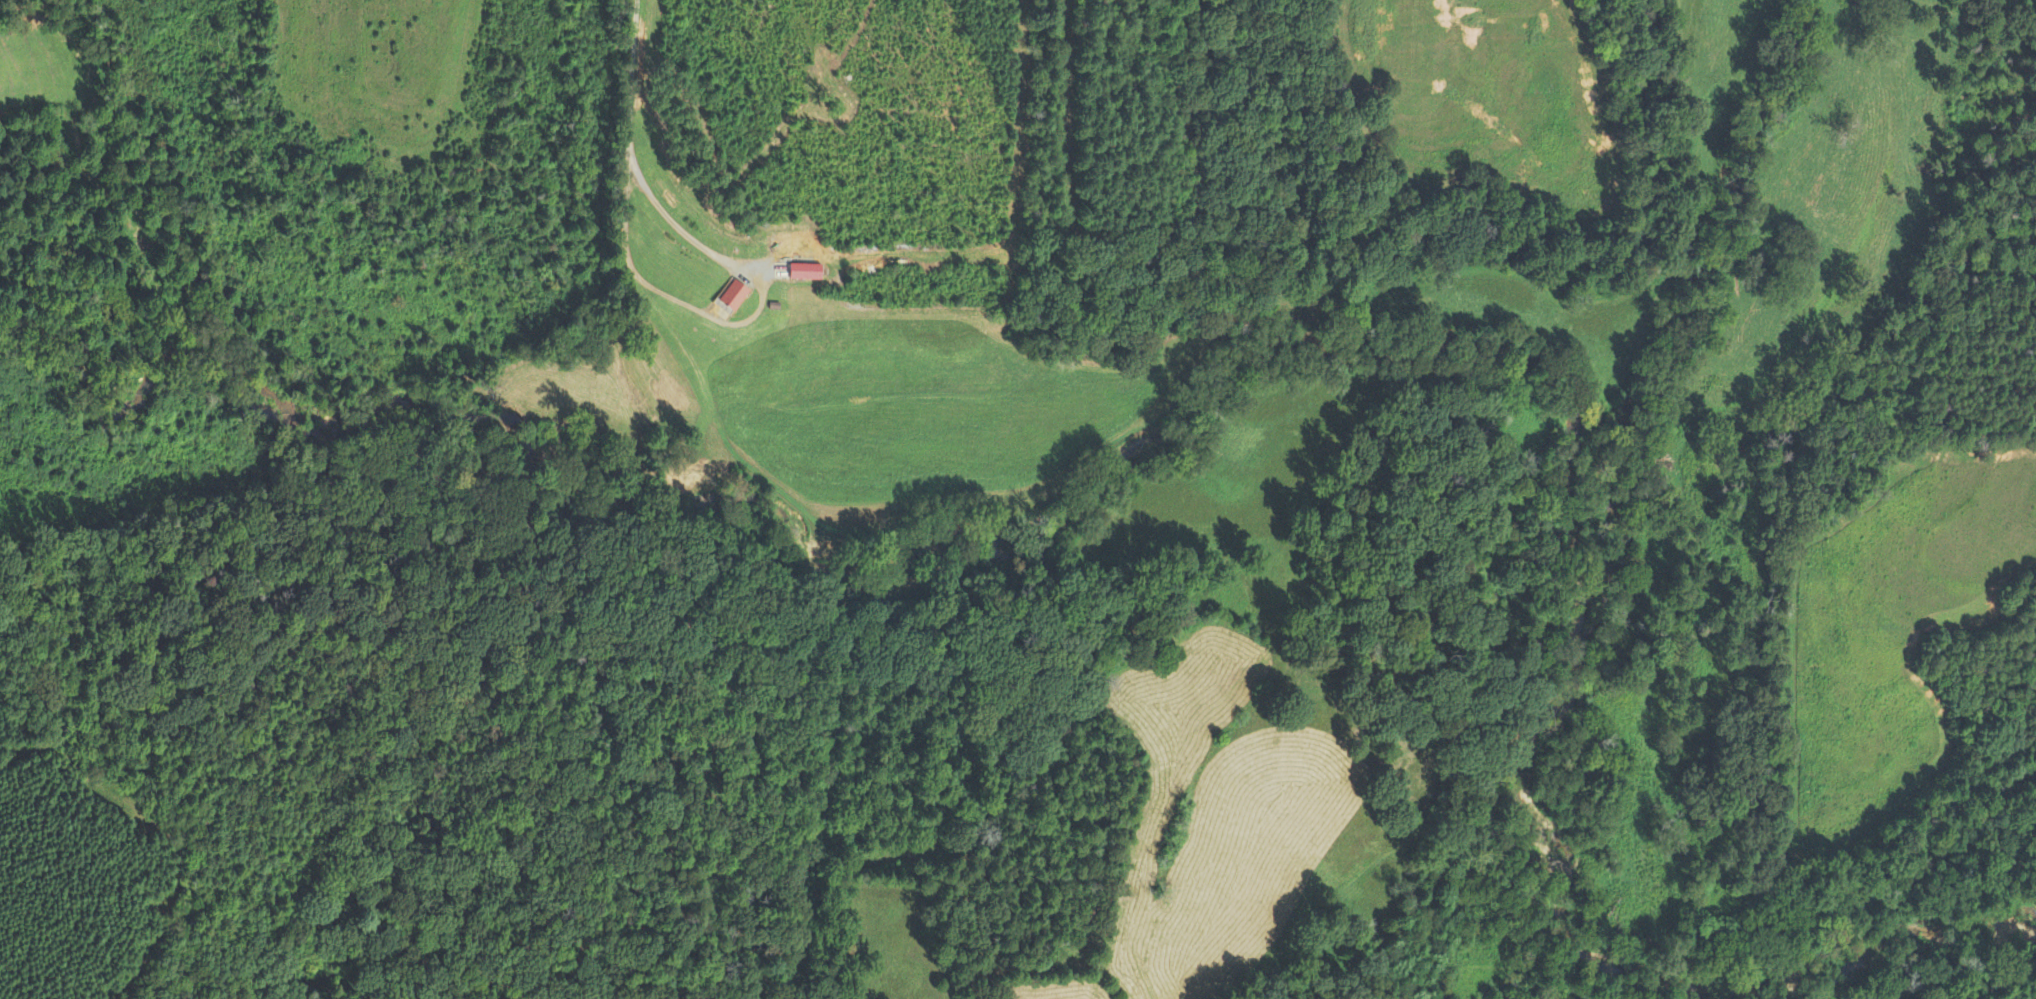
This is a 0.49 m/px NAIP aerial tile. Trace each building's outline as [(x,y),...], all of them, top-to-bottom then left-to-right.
[(716,299),(731,312),(748,292),(733,279),(716,299)]
